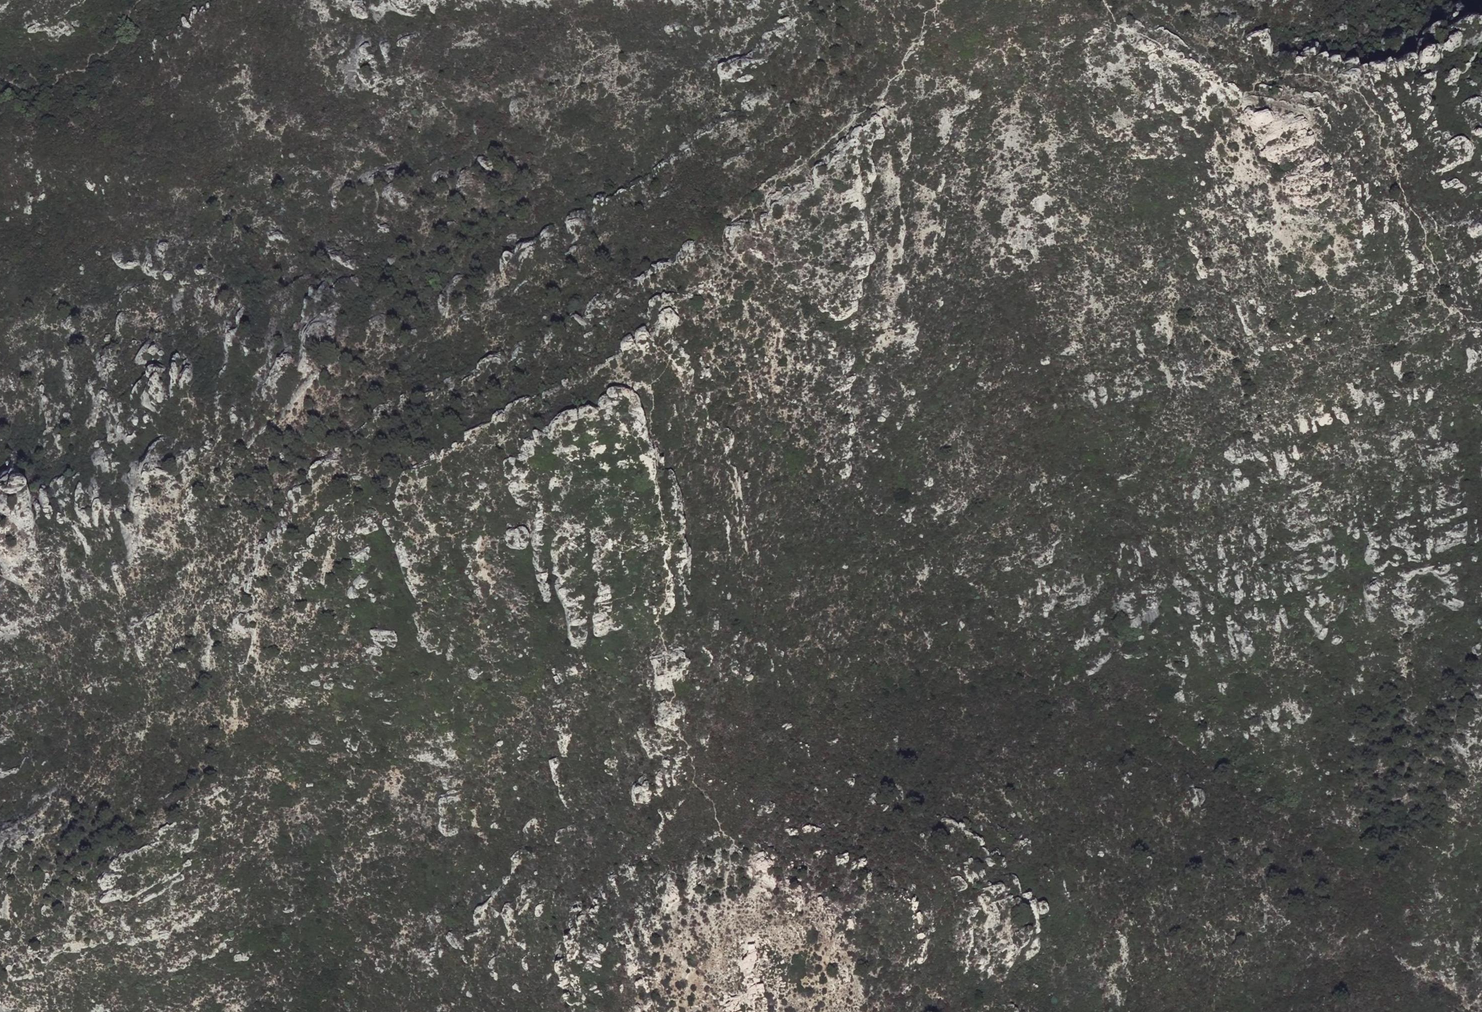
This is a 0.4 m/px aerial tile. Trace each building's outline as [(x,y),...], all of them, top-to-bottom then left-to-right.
[(1248,128),(1263,124),(1260,111),(1244,115),(1248,128)]
